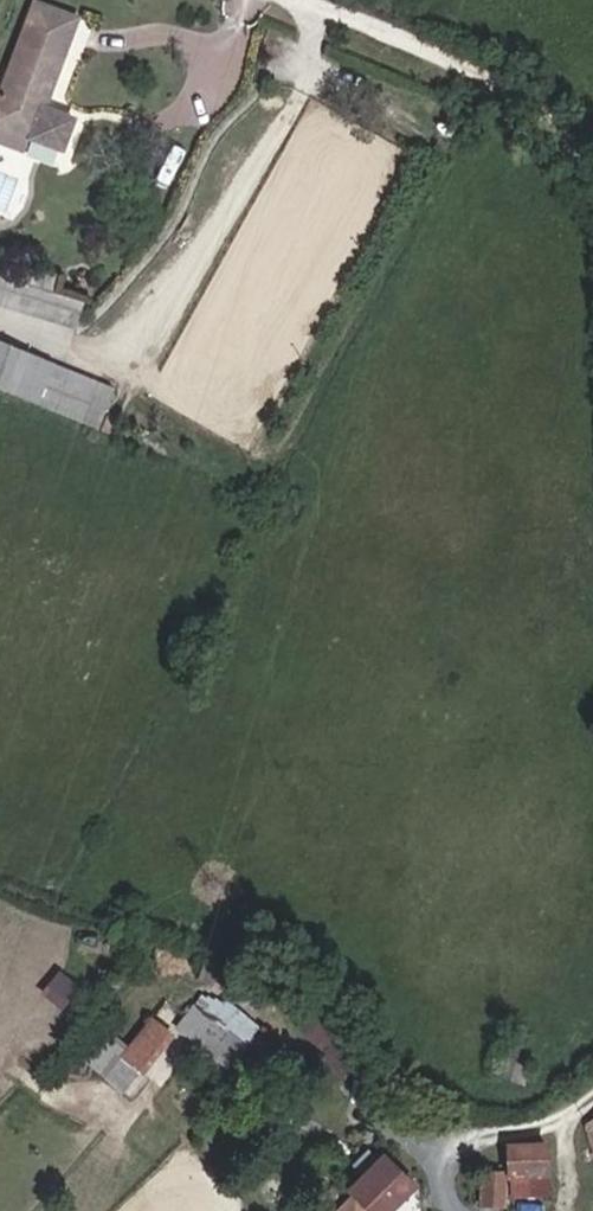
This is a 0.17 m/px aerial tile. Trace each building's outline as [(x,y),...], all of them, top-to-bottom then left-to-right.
[(21,150),(26,138),(60,151),(71,120),(43,109),(78,20),(38,4),(4,94),(0,92),(0,143),(21,150)] [(36,308),(44,290),(15,278),(23,261),(3,252),(0,258),(0,292),(36,308)] [(13,351),(0,345),(0,366),(5,368),(13,351)] [(43,408),(59,371),(13,351),(5,368),(0,366),(0,390),(43,408)] [(290,1012),(312,1021),(320,1002),(298,994),(290,1012)] [(238,1072),(254,1051),(194,1003),(177,1023),(238,1072)] [(117,1045),(134,1059),(165,1020),(148,1006),(117,1045)] [(117,1080),(134,1059),(117,1045),(100,1066),(117,1080)] [(579,1125),(591,1158),(592,1158),(592,1120),(579,1125)] [(547,1193),(545,1143),(510,1145),(512,1195),(547,1193)] [(389,1161),(356,1194),(360,1198),(346,1210),(390,1210),(415,1187),(389,1161)]
